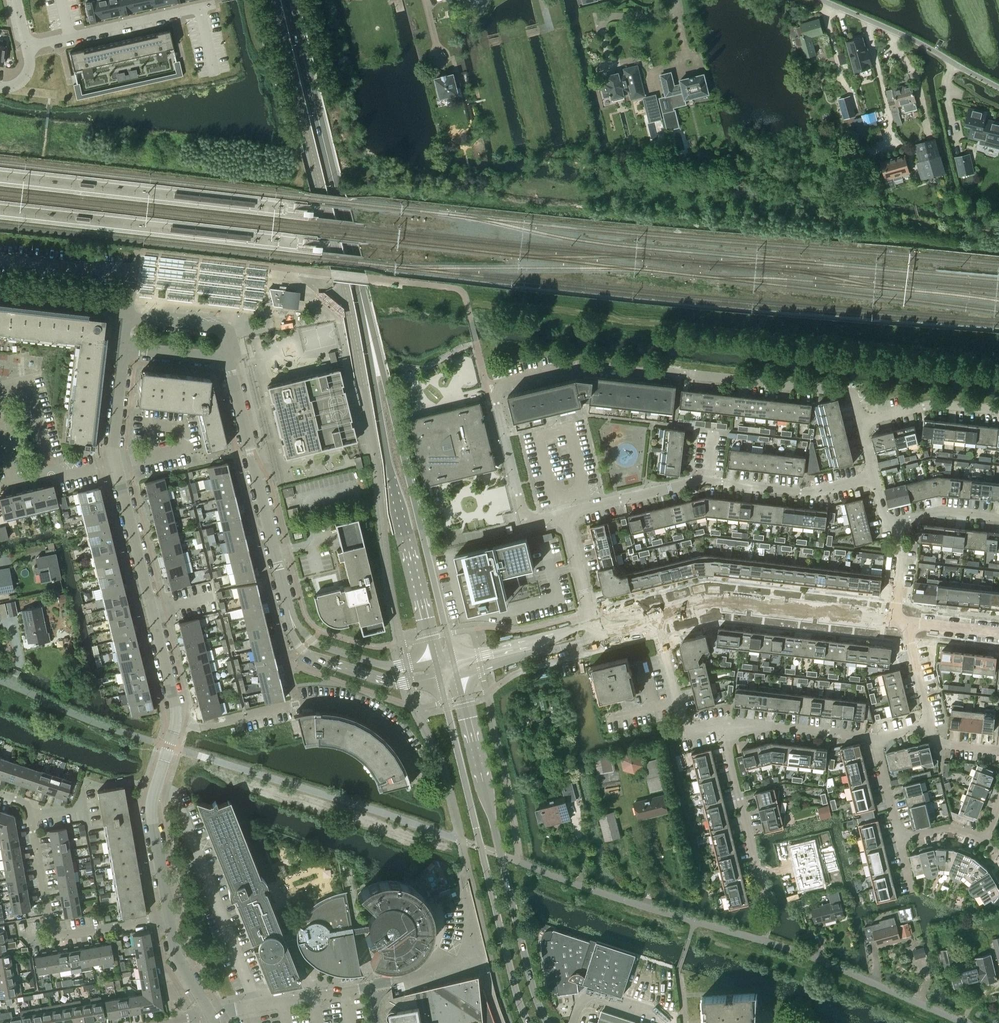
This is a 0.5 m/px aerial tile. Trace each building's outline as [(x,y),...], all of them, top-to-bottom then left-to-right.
[(96,0),(84,0),(86,8),(85,8),(87,15),(88,15),(89,21),(100,18),(96,0)] [(100,18),(110,16),(107,0),(96,0),(100,18)] [(118,0),(107,0),(110,16),(121,14),(118,0)] [(121,14),(132,11),(129,0),(118,0),(121,14)] [(132,11),(142,9),(140,0),(129,0),(132,11)] [(142,9),(153,6),(151,0),(140,0),(142,9)] [(797,46),(802,45),(805,57),(815,54),(810,36),(822,33),(818,19),(800,24),(801,26),(796,27),(798,36),(794,37),(797,46)] [(173,47),(169,30),(69,52),(73,70),(173,47)] [(859,37),(854,38),(853,40),(847,41),(855,71),(870,67),(870,64),(872,64),(866,43),(864,44),(862,37),(860,38),(859,37)] [(845,53),(839,54),(842,64),(848,63),(845,53)] [(607,78),(600,80),(604,97),(609,96),(611,95),(612,98),(624,95),(623,92),(630,91),(632,98),(644,95),(637,65),(624,69),(626,74),(619,75),(618,72),(607,75),(607,78)] [(671,72),(660,74),(666,96),(670,95),(674,107),(686,104),(685,99),(694,97),(700,95),(709,93),(704,73),(695,75),(695,76),(689,77),(680,79),(681,83),(674,85),(673,82),(672,78),(673,78),(671,72)] [(440,98),(453,95),(454,99),(463,96),(461,87),(457,88),(453,74),(447,75),(446,74),(441,75),(442,77),(436,78),(440,98)] [(905,112),(917,108),(915,101),(912,85),(900,88),(900,86),(893,88),(893,89),(887,91),(889,98),(892,109),(895,120),(896,126),(902,124),(900,118),(898,108),(897,105),(903,104),(905,112)] [(656,95),(644,97),(648,114),(659,111),(660,111),(656,95)] [(839,99),(844,118),(855,115),(849,96),(839,99)] [(989,121),(984,120),(986,112),(969,108),(965,124),(971,126),(969,136),(980,139),(979,144),(998,149),(998,123),(989,120),(989,121)] [(675,109),(663,112),(667,130),(671,129),(670,125),(678,123),(675,109)] [(864,121),(866,129),(878,125),(876,118),(864,121)] [(914,144),(919,162),(939,156),(934,138),(914,144)] [(975,174),(970,154),(954,157),(959,177),(975,174)] [(905,155),(881,162),(885,178),(893,176),(894,180),(902,178),(901,174),(909,172),(905,155)] [(919,162),(917,162),(921,177),(923,176),(923,178),(944,172),(939,156),(919,162)] [(273,305),(284,307),(286,307),(287,308),(289,308),(290,308),(293,308),(292,304),(294,304),(295,292),(285,290),(285,289),(269,288),(273,305)] [(2,344),(4,343),(5,342),(6,340),(7,338),(8,336),(75,344),(64,438),(84,441),(83,446),(94,447),(95,442),(91,442),(103,335),(101,335),(95,334),(96,330),(97,330),(98,329),(99,328),(100,327),(100,326),(100,325),(100,324),(99,324),(99,323),(98,322),(97,322),(96,322),(95,322),(94,322),(93,323),(92,323),(92,324),(92,325),(87,324),(88,316),(0,306),(0,345),(2,344)] [(328,352),(331,363),(337,361),(334,351),(328,352)] [(325,371),(267,385),(271,401),(281,441),(285,457),(342,443),(354,440),(356,440),(356,439),(353,426),(352,424),(351,424),(349,419),(351,419),(347,404),(344,389),(342,389),(341,384),(342,384),(342,381),(339,369),(339,368),(338,368),(336,369),(325,371)] [(196,408),(199,407),(210,449),(227,445),(211,383),(210,383),(210,378),(141,370),(137,404),(196,410),(196,408)] [(398,374),(400,383),(406,382),(404,372),(398,374)] [(585,375),(584,379),(577,378),(508,395),(515,421),(583,405),(583,402),(674,412),(677,385),(585,375)] [(680,408),(691,409),(693,391),(682,389),(680,408)] [(691,409),(702,410),(704,392),(693,391),(691,409)] [(702,410),(713,412),(715,393),(704,392),(702,410)] [(713,412),(723,413),(725,394),(715,393),(713,412)] [(723,413),(734,414),(736,395),(725,394),(723,413)] [(734,414),(745,415),(747,397),(736,395),(734,414)] [(745,415),(756,416),(758,398),(747,397),(745,415)] [(756,416),(766,418),(768,399),(758,398),(756,416)] [(818,403),(824,425),(843,420),(838,398),(818,403)] [(766,418),(777,419),(779,400),(768,399),(766,418)] [(777,419),(788,420),(790,401),(779,400),(777,419)] [(411,418),(409,419),(413,434),(415,434),(416,437),(415,437),(413,438),(412,439),(419,466),(420,466),(420,467),(422,466),(423,466),(424,469),(422,470),(425,485),(426,485),(427,485),(440,482),(440,483),(447,481),(447,480),(475,473),(475,474),(482,472),(482,471),(497,468),(493,452),(489,453),(488,450),(492,449),(493,448),(486,420),(485,421),(485,420),(481,421),(481,418),(484,417),(481,401),(466,405),(466,404),(458,406),(459,407),(431,413),(423,414),(424,415),(411,418)] [(788,420),(799,421),(801,403),(790,401),(788,420)] [(801,403),(799,421),(810,422),(812,404),(801,403)] [(922,436),(933,438),(935,420),(924,419),(922,436)] [(824,425),(829,446),(849,441),(843,420),(824,425)] [(943,444),(944,439),(946,421),(935,420),(933,438),(932,443),(943,444)] [(944,439),(954,440),(956,422),(946,421),(944,439)] [(954,440),(965,441),(967,423),(956,422),(954,440)] [(965,441),(976,442),(978,425),(967,423),(965,441)] [(914,425),(904,428),(908,445),(919,443),(914,425)] [(976,442),(987,444),(989,426),(978,425),(976,442)] [(997,445),(998,430),(998,427),(989,426),(987,444),(986,449),(997,450),(997,445)] [(665,428),(663,448),(662,450),(683,452),(685,430),(665,428)] [(904,428),(893,430),(897,448),(908,445),(904,428)] [(893,430),(883,433),(887,450),(897,448),(893,430)] [(887,450),(883,433),(872,436),(876,453),(887,450)] [(849,441),(829,446),(834,467),(854,462),(849,441)] [(728,467),(739,468),(741,450),(730,448),(728,467)] [(662,450),(662,451),(660,472),(680,474),(683,452),(662,450)] [(739,468),(750,469),(752,451),(741,450),(739,468)] [(750,469),(760,471),(762,452),(752,451),(750,469)] [(760,471),(771,472),(773,453),(762,452),(760,471)] [(771,472),(782,473),(784,455),(773,453),(771,472)] [(782,473),(793,474),(795,456),(784,455),(782,473)] [(354,457),(356,468),(363,466),(360,456),(354,457)] [(795,456),(793,474),(804,476),(806,457),(795,456)] [(941,459),(941,463),(944,464),(946,466),(945,470),(951,470),(951,464),(952,460),(941,459)] [(227,462),(207,467),(210,477),(228,473),(229,473),(228,468),(227,462)] [(931,496),(939,494),(948,495),(950,477),(951,470),(945,470),(939,471),(937,471),(932,472),(933,477),(927,479),(931,496)] [(228,473),(210,477),(212,488),(232,483),(231,478),(229,473),(228,473)] [(969,498),(980,499),(982,481),(983,476),(972,475),(971,480),(969,498)] [(948,495),(959,496),(961,478),(950,477),(948,495)] [(164,478),(144,482),(146,488),(147,493),(148,493),(166,488),(164,478)] [(959,496),(969,498),(971,480),(961,478),(959,496)] [(921,499),(931,496),(927,479),(916,481),(921,499)] [(910,501),(921,499),(916,481),(906,484),(910,501)] [(980,499),(991,500),(993,482),(982,481),(980,499)] [(998,501),(998,483),(993,482),(991,500),(998,501)] [(232,483),(212,488),(215,498),(233,494),(234,494),(233,489),(232,483)] [(53,484),(41,487),(47,510),(56,508),(55,506),(58,505),(53,484)] [(900,504),(910,501),(906,484),(895,486),(900,504)] [(889,506),(900,504),(895,486),(884,489),(889,506)] [(41,487),(31,489),(37,513),(47,510),(41,487)] [(77,492),(80,504),(102,498),(99,487),(98,487),(78,492),(77,492)] [(148,493),(147,493),(148,498),(149,504),(169,499),(175,498),(172,487),(166,488),(148,493)] [(31,489),(20,492),(26,515),(37,513),(31,489)] [(20,492),(10,494),(16,518),(26,515),(20,492)] [(10,494),(0,497),(0,501),(4,518),(3,518),(4,519),(7,518),(7,520),(16,518),(10,494)] [(233,494),(215,498),(218,509),(237,504),(236,499),(234,494),(233,494)] [(705,497),(692,500),(696,518),(707,515),(705,497)] [(719,498),(705,497),(707,515),(717,517),(719,498)] [(80,504),(83,514),(104,509),(102,498),(80,504)] [(730,499),(719,498),(717,517),(728,518),(730,499)] [(844,502),(847,513),(865,509),(863,498),(844,502)] [(169,499),(149,504),(151,509),(152,514),(153,514),(171,509),(169,499)] [(741,501),(730,499),(728,518),(739,519),(741,501)] [(692,500),(681,502),(686,520),(696,518),(692,500)] [(752,502),(741,501),(739,519),(750,520),(752,502)] [(681,502),(671,505),(675,523),(686,520),(681,502)] [(763,503),(752,502),(750,520),(761,522),(763,503)] [(773,504),(763,503),(761,522),(771,523),(773,504)] [(237,504),(218,509),(220,520),(238,515),(240,515),(238,510),(237,504)] [(784,505),(773,504),(771,523),(782,524),(784,505)] [(671,505),(660,507),(665,526),(675,523),(671,505)] [(795,507),(784,505),(782,524),(793,525),(795,507)] [(660,507),(650,510),(654,528),(665,526),(660,507)] [(806,508),(795,507),(793,525),(804,526),(806,508)] [(816,509),(806,508),(804,526),(814,528),(816,509)] [(83,514),(85,525),(107,519),(104,509),(83,514)] [(153,514),(152,514),(153,519),(155,525),(174,520),(171,509),(153,514)] [(828,510),(816,509),(814,528),(826,529),(828,510)] [(847,513),(850,524),(868,519),(865,509),(847,513)] [(650,510),(639,513),(644,531),(654,528),(650,510)] [(644,531),(639,513),(628,515),(633,533),(644,531)] [(238,515),(220,520),(223,530),(242,526),(241,520),(240,515),(238,515)] [(350,585),(313,594),(317,610),(317,611),(318,613),(319,615),(320,616),(321,618),(322,619),(324,621),(325,622),(327,623),(329,624),(330,625),(332,625),(334,626),(336,626),(338,626),(340,626),(342,626),(344,625),(348,624),(347,622),(358,619),(361,633),(384,628),(357,517),(334,522),(341,548),(336,550),(339,559),(343,558),(350,585)] [(85,525),(88,535),(109,530),(107,519),(85,525)] [(440,519),(434,521),(436,530),(438,539),(447,537),(446,531),(442,529),(440,519)] [(850,524),(852,534),(870,530),(868,519),(850,524)] [(174,520),(155,525),(156,531),(157,535),(158,535),(177,531),(174,520)] [(590,526),(593,537),(611,533),(608,522),(590,526)] [(917,542),(932,543),(933,525),(922,524),(922,531),(915,532),(917,542)] [(932,543),(942,544),(944,526),(933,525),(932,543)] [(0,539),(8,537),(5,526),(0,527),(0,538),(0,539)] [(242,526),(223,530),(225,541),(244,536),(245,536),(244,531),(242,526)] [(942,544),(953,546),(955,528),(944,526),(942,544)] [(963,552),(964,547),(966,529),(955,528),(953,546),(952,551),(963,552)] [(964,547),(974,548),(976,530),(966,529),(964,547)] [(88,535),(90,546),(112,540),(109,530),(88,535)] [(870,530),(852,534),(855,545),(873,541),(870,530)] [(974,548),(985,549),(987,531),(976,530),(974,548)] [(158,535),(157,535),(158,540),(160,546),(179,541),(177,531),(158,535)] [(985,549),(996,550),(998,533),(987,531),(985,549)] [(593,537),(595,548),(613,543),(617,543),(615,532),(611,533),(593,537)] [(244,536),(225,541),(228,551),(247,546),(246,541),(245,536),(244,536)] [(495,574),(500,573),(501,576),(534,568),(527,538),(494,546),(494,547),(489,548),(489,547),(455,555),(469,613),(503,605),(498,585),(499,585),(497,580),(495,574)] [(90,546),(93,556),(114,551),(112,540),(90,546)] [(179,541),(160,546),(161,552),(162,556),(164,556),(182,552),(179,541)] [(595,548),(598,558),(616,554),(613,543),(595,548)] [(247,546),(228,551),(230,562),(249,557),(250,557),(249,552),(247,546)] [(35,573),(39,572),(41,581),(51,579),(51,580),(53,579),(53,578),(60,577),(54,547),(45,549),(46,555),(39,556),(40,564),(34,566),(35,573)] [(164,556),(162,556),(164,561),(165,567),(184,562),(190,561),(187,550),(182,552),(164,556)] [(93,556),(95,567),(117,561),(114,551),(93,556)] [(598,558),(600,568),(600,569),(619,564),(616,554),(598,558)] [(705,554),(690,558),(695,576),(706,573),(705,554)] [(720,556),(705,554),(706,573),(718,575),(720,556)] [(731,557),(720,556),(718,575),(729,576),(731,557)] [(249,557),(230,562),(233,572),(252,567),(251,562),(250,557),(249,557)] [(742,558),(731,557),(729,576),(740,577),(742,558)] [(690,558),(680,560),(684,578),(695,576),(690,558)] [(752,560),(742,558),(740,577),(750,578),(752,560)] [(680,560),(669,563),(674,581),(684,578),(680,560)] [(763,561),(752,560),(750,578),(761,579),(763,561)] [(95,567),(98,577),(120,572),(117,561),(95,567)] [(184,562),(165,567),(166,573),(167,577),(169,577),(187,573),(193,571),(190,561),(184,562)] [(774,562),(763,561),(761,579),(772,581),(774,562)] [(785,563),(774,562),(772,581),(783,582),(785,563)] [(669,563),(659,566),(663,584),(674,581),(669,563)] [(796,565),(785,563),(783,582),(794,583),(796,565)] [(600,568),(598,569),(603,589),(604,591),(605,592),(607,594),(610,594),(612,594),(630,589),(631,589),(627,573),(628,573),(627,570),(619,564),(600,569),(600,568)] [(806,566),(796,565),(794,583),(804,584),(806,566)] [(659,566),(648,568),(652,586),(663,584),(659,566)] [(817,567),(806,566),(804,584),(815,586),(817,567)] [(252,567),(233,572),(236,583),(254,579),(255,578),(254,573),(252,567)] [(828,568),(817,567),(815,586),(826,587),(828,568)] [(648,568),(637,571),(642,589),(652,586),(648,568)] [(839,569),(828,568),(826,587),(837,588),(839,569)] [(9,569),(0,571),(0,592),(13,590),(10,569),(9,569)] [(849,571),(839,569),(837,588),(847,589),(849,571)] [(994,570),(985,569),(985,574),(986,574),(986,577),(993,578),(993,575),(994,575),(994,570)] [(637,571),(628,573),(627,573),(631,589),(630,589),(631,591),(642,589),(637,571)] [(860,572),(849,571),(847,589),(858,590),(860,572)] [(98,577),(101,588),(122,582),(120,572),(98,577)] [(871,573),(860,572),(858,590),(869,592),(871,573)] [(169,577),(167,577),(169,582),(170,588),(190,584),(187,573),(169,577)] [(882,574),(871,573),(869,592),(880,593),(882,574)] [(927,583),(925,601),(936,602),(938,584),(938,580),(928,578),(927,583)] [(255,582),(236,586),(239,597),(258,592),(257,587),(256,581),(255,582)] [(949,585),(947,603),(957,605),(960,582),(949,581),(949,585)] [(101,588),(103,598),(125,593),(122,582),(101,588)] [(916,582),(914,600),(925,601),(927,583),(916,582)] [(960,582),(957,605),(968,606),(971,583),(960,582)] [(971,583),(968,606),(979,607),(981,589),(982,584),(971,583)] [(938,584),(936,602),(947,603),(949,585),(938,584)] [(981,589),(979,607),(990,608),(992,590),(992,586),(982,584),(981,589)] [(990,608),(998,609),(998,591),(992,590),(990,608)] [(258,592),(239,597),(242,607),(260,603),(261,603),(260,598),(258,592)] [(103,598),(106,609),(127,603),(125,593),(103,598)] [(6,602),(9,616),(17,614),(14,600),(6,602)] [(106,609),(108,619),(130,614),(127,603),(106,609)] [(260,603),(242,607),(244,618),(264,613),(262,608),(261,603),(260,603)] [(21,610),(28,642),(41,640),(41,642),(50,640),(48,632),(46,632),(40,606),(21,610)] [(264,613),(244,618),(247,628),(265,624),(266,624),(265,619),(264,613)] [(108,619),(111,630),(132,624),(130,614),(108,619)] [(180,623),(178,623),(180,628),(181,634),(201,629),(198,618),(180,623)] [(111,630),(113,640),(135,635),(132,624),(111,630)] [(265,624),(247,628),(249,639),(269,634),(267,629),(266,624),(265,624)] [(717,646),(728,647),(730,628),(719,627),(717,646)] [(728,647),(739,648),(741,630),(730,628),(728,647)] [(201,629),(181,634),(183,639),(184,644),(185,644),(203,639),(201,629)] [(741,630),(739,648),(749,649),(751,631),(741,630)] [(751,631),(749,649),(760,651),(762,632),(751,631)] [(762,632),(760,651),(771,652),(773,633),(762,632)] [(773,633),(771,652),(782,653),(783,635),(773,633)] [(269,634),(249,639),(252,650),(270,645),(271,645),(270,640),(269,634)] [(681,643),(681,645),(681,647),(685,667),(687,667),(687,666),(706,661),(711,653),(706,634),(686,638),(684,639),(682,641),(681,643)] [(113,640),(116,651),(137,646),(135,635),(113,640)] [(783,635),(782,653),(792,654),(794,636),(783,635)] [(794,636),(792,654),(803,656),(805,637),(794,636)] [(805,637),(803,656),(814,657),(816,638),(805,637)] [(816,638),(814,657),(825,658),(827,639),(816,638)] [(185,644),(184,644),(185,649),(186,655),(206,650),(203,639),(185,644)] [(827,639),(825,658),(835,659),(838,641),(827,639)] [(838,641),(835,659),(846,660),(848,642),(838,641)] [(848,642),(846,660),(857,662),(859,643),(848,642)] [(859,643),(857,662),(867,663),(868,663),(870,644),(859,643)] [(867,663),(867,665),(884,666),(884,672),(889,671),(892,647),(870,644),(868,663),(867,663)] [(270,645),(252,650),(254,660),(274,656),(273,650),(271,645),(270,645)] [(116,651),(118,661),(140,656),(137,646),(116,651)] [(206,650),(186,655),(188,660),(189,665),(190,665),(208,661),(206,650)] [(940,668),(951,669),(953,651),(942,650),(940,668)] [(951,669),(962,670),(964,652),(953,651),(951,669)] [(962,670),(973,671),(975,653),(964,652),(962,670)] [(973,671),(983,672),(985,655),(975,653),(973,671)] [(985,655),(983,672),(994,674),(996,656),(985,655)] [(118,661),(121,672),(143,667),(140,656),(118,661)] [(274,656),(254,660),(257,671),(275,666),(276,666),(275,661),(274,656)] [(628,657),(586,667),(594,703),(641,691),(637,675),(632,676),(628,657)] [(190,665),(189,665),(190,670),(191,676),(211,671),(208,661),(190,665)] [(687,667),(690,676),(708,672),(706,661),(687,666),(687,667)] [(275,666),(257,671),(260,681),(279,677),(278,671),(276,666),(275,666)] [(121,672),(124,682),(145,677),(143,667),(121,672)] [(884,672),(882,673),(885,684),(902,679),(900,668),(889,671),(884,672)] [(211,671),(191,676),(193,682),(194,686),(195,686),(213,682),(211,671)] [(690,676),(692,687),(711,683),(708,672),(690,676)] [(124,682),(126,693),(148,688),(145,677),(124,682)] [(279,677),(260,681),(262,692),(280,687),(282,687),(280,682),(279,677)] [(902,679),(885,684),(887,694),(905,690),(902,679)] [(195,686),(194,686),(195,691),(197,697),(216,692),(213,682),(195,686)] [(692,687),(695,697),(713,693),(711,683),(692,687)] [(734,706),(745,707),(747,688),(748,684),(737,683),(736,687),(734,706)] [(756,708),(767,709),(769,691),(769,687),(759,686),(758,690),(756,708)] [(280,687),(262,692),(265,703),(284,698),(283,692),(282,687),(280,687)] [(767,709),(778,710),(780,692),(780,688),(769,687),(769,691),(767,709)] [(126,693),(129,703),(150,698),(148,688),(126,693)] [(745,707),(756,708),(758,690),(747,688),(745,707)] [(905,690),(887,694),(890,705),(908,700),(905,690)] [(216,692),(197,697),(198,703),(199,707),(200,707),(219,703),(216,692)] [(778,710),(788,712),(790,693),(780,692),(778,710)] [(713,693),(695,697),(698,708),(716,704),(713,693)] [(788,712),(799,713),(801,694),(790,693),(788,712)] [(799,713),(810,714),(812,696),(801,694),(799,713)] [(810,714),(821,715),(823,697),(812,696),(810,714)] [(821,715),(831,717),(834,698),(823,697),(821,715)] [(150,698),(129,703),(132,715),(132,714),(152,709),(153,710),(150,698)] [(831,717),(842,718),(844,699),(834,698),(831,717)] [(842,718),(853,719),(855,700),(844,699),(842,718)] [(855,700),(853,719),(864,720),(864,719),(873,720),(869,706),(866,705),(866,702),(855,700)] [(890,705),(884,706),(887,717),(892,715),(892,716),(910,711),(908,700),(890,705)] [(200,707),(199,707),(200,712),(202,718),(221,714),(219,703),(200,707)] [(950,727),(961,728),(963,710),(963,705),(952,704),(950,727)] [(984,712),(982,730),(993,732),(996,710),(985,708),(984,712)] [(296,713),(293,714),(294,717),(296,716),(301,736),(303,741),(310,740),(316,739),(323,739),(329,740),(335,742),(342,744),(348,746),(353,750),(352,752),(357,756),(362,761),(366,766),(370,771),(373,777),(376,783),(378,790),(381,789),(384,788),(406,783),(406,785),(407,785),(409,784),(409,785),(410,785),(409,781),(407,776),(405,770),(403,765),(401,760),(398,755),(395,750),(391,745),(387,741),(383,737),(379,733),(374,729),(369,726),(364,723),(359,720),(354,717),(349,715),(343,714),(337,712),(332,711),(326,711),(320,710),(314,710),(308,711),(302,712),(296,713)] [(961,728),(971,729),(974,711),(963,710),(961,728)] [(971,729),(982,730),(984,712),(974,711),(971,729)] [(771,742),(755,746),(760,765),(773,762),(771,742)] [(788,744),(771,742),(773,762),(786,764),(788,744)] [(929,742),(918,745),(922,762),(923,764),(938,765),(938,759),(933,759),(929,742)] [(844,761),(863,756),(860,743),(840,747),(844,761)] [(801,745),(788,744),(786,764),(799,765),(801,745)] [(814,747),(801,745),(799,765),(812,767),(814,747)] [(918,745),(907,747),(912,765),(922,762),(918,745)] [(742,749),(743,755),(737,757),(741,775),(748,773),(747,768),(760,765),(755,746),(742,749)] [(828,748),(814,747),(812,767),(826,768),(828,748)] [(907,747),(897,750),(901,767),(912,765),(907,747)] [(695,767),(715,762),(711,748),(691,753),(694,766),(692,766),(693,768),(695,768),(695,767)] [(897,750),(886,752),(890,770),(901,767),(897,750)] [(847,774),(866,769),(863,756),(844,761),(847,774)] [(9,761),(0,758),(0,777),(1,778),(3,778),(9,761)] [(643,763),(650,792),(663,788),(660,775),(662,774),(658,759),(643,763)] [(14,782),(19,764),(9,761),(3,778),(1,778),(0,782),(4,783),(6,779),(14,782)] [(698,780),(718,775),(715,762),(695,767),(695,768),(698,780)] [(24,785),(30,767),(19,764),(14,782),(22,784),(24,785)] [(978,764),(973,776),(990,783),(993,775),(991,774),(993,769),(978,764)] [(34,788),(40,771),(30,767),(24,785),(22,784),(21,788),(25,790),(26,786),(34,788)] [(850,786),(869,782),(866,769),(847,774),(850,786)] [(34,788),(43,791),(45,792),(50,774),(40,771),(34,788)] [(47,792),(55,795),(61,777),(50,774),(45,792),(43,791),(41,795),(45,796),(47,792)] [(701,792),(721,787),(718,775),(698,780),(701,791),(699,792),(699,794),(701,794),(701,792)] [(973,776),(968,789),(985,795),(989,797),(992,789),(986,786),(988,783),(989,783),(990,783),(973,776)] [(62,802),(66,803),(67,798),(66,798),(71,781),(61,777),(55,795),(63,798),(62,802)] [(903,785),(905,796),(923,792),(920,781),(903,785)] [(540,803),(542,808),(536,810),(539,822),(545,820),(545,822),(562,818),(563,821),(570,819),(566,802),(576,799),(572,782),(561,785),(564,796),(540,803)] [(853,799),(872,795),(869,782),(850,786),(853,799)] [(123,786),(97,790),(103,823),(105,822),(122,917),(146,912),(123,786)] [(704,805),(724,800),(721,787),(701,792),(701,794),(704,805)] [(755,792),(758,806),(782,800),(782,799),(778,800),(779,788),(778,787),(755,792)] [(968,789),(963,801),(980,807),(983,799),(982,799),(983,795),(985,796),(985,795),(968,789)] [(905,796),(908,806),(926,802),(923,792),(905,796)] [(635,802),(638,816),(652,813),(653,815),(667,812),(663,795),(635,802)] [(875,814),(873,808),(876,808),(872,795),(853,799),(856,813),(860,812),(862,817),(875,814)] [(208,804),(195,800),(229,887),(228,887),(228,890),(228,893),(229,893),(229,896),(230,898),(230,899),(231,899),(231,898),(234,897),(235,897),(237,902),(236,902),(235,902),(251,941),(260,938),(261,945),(253,947),(270,989),(291,985),(302,983),(297,970),(296,970),(291,957),(286,944),(297,942),(298,945),(298,946),(299,948),(300,950),(301,951),(304,954),(305,955),(307,957),(309,958),(311,959),(318,963),(327,966),(334,967),(335,967),(344,968),(353,967),(359,966),(353,932),(369,929),(369,928),(368,926),(368,924),(352,927),(346,893),(346,892),(344,893),(338,894),(329,897),(326,899),(320,902),(312,907),(310,909),(307,911),(304,913),(302,915),(301,916),(299,919),(298,923),(297,924),(296,926),(296,930),(296,934),(296,937),(284,939),(281,930),(280,930),(265,891),(264,891),(262,886),(263,886),(263,885),(266,884),(266,885),(267,885),(267,884),(264,879),(260,875),(259,875),(229,799),(217,804),(215,799),(212,802),(208,804)] [(707,818),(727,813),(724,800),(704,805),(707,817),(705,817),(705,820),(708,819),(707,818)] [(758,806),(762,818),(785,813),(785,812),(781,813),(782,801),(782,800),(758,806)] [(980,807),(963,801),(959,813),(951,810),(951,811),(953,818),(964,823),(966,817),(974,820),(975,815),(977,816),(980,807)] [(908,806),(911,817),(928,813),(926,802),(908,806)] [(819,808),(821,818),(831,816),(828,805),(819,808)] [(14,815),(0,811),(0,827),(14,815)] [(600,816),(606,839),(619,836),(613,813),(600,816)] [(710,831),(730,826),(727,813),(707,818),(708,819),(710,831)] [(785,813),(762,818),(765,832),(775,829),(775,831),(776,831),(777,831),(778,832),(779,831),(780,831),(781,831),(782,830),(783,829),(783,827),(784,827),(784,825),(785,814),(785,813)] [(928,813),(911,817),(913,828),(931,823),(928,813)] [(861,837),(882,832),(878,819),(876,820),(875,814),(862,817),(858,818),(859,824),(858,824),(861,836),(859,837),(860,839),(862,838),(861,837)] [(17,834),(17,832),(14,815),(0,827),(0,837),(17,834)] [(244,820),(240,822),(246,838),(255,834),(251,822),(244,820)] [(714,844),(734,839),(730,826),(710,831),(713,843),(711,843),(712,846),(714,845),(714,844)] [(51,841),(67,838),(65,827),(45,831),(45,835),(49,834),(51,841)] [(1,848),(19,845),(17,836),(22,835),(21,831),(17,832),(17,834),(0,837),(0,844),(1,848)] [(865,850),(885,845),(882,832),(861,837),(862,838),(865,850)] [(52,852),(69,849),(67,838),(51,841),(47,842),(47,846),(51,845),(52,851),(52,852)] [(714,844),(714,845),(717,857),(737,852),(734,839),(714,844)] [(813,841),(801,844),(807,865),(818,862),(813,841)] [(184,842),(176,845),(184,863),(192,860),(184,842)] [(801,844),(790,846),(795,868),(807,865),(801,844)] [(1,848),(3,858),(21,855),(20,853),(19,845),(1,848)] [(868,863),(888,858),(885,845),(865,850),(867,862),(865,862),(866,865),(868,864),(868,863)] [(938,868),(944,869),(946,848),(937,848),(934,849),(933,845),(926,847),(933,876),(936,874),(938,871),(938,868)] [(933,876),(926,847),(919,849),(920,852),(910,855),(915,874),(925,872),(927,874),(929,876),(933,876)] [(954,877),(965,850),(959,847),(958,851),(954,849),(946,848),(944,869),(950,869),(950,872),(951,875),(954,877)] [(54,862),(71,859),(69,849),(52,852),(52,851),(48,852),(49,856),(53,856),(54,862)] [(963,874),(967,878),(980,863),(974,857),(970,856),(972,853),(965,850),(954,877),(958,878),(961,877),(963,874)] [(3,858),(4,869),(23,866),(21,857),(26,857),(25,852),(20,853),(21,855),(3,858)] [(720,870),(740,865),(737,852),(717,857),(720,868),(717,869),(718,871),(720,871),(720,870)] [(868,864),(871,876),(891,871),(888,858),(868,863),(868,864)] [(56,873),(73,870),(71,859),(54,862),(50,863),(51,867),(55,866),(56,873)] [(818,862),(807,865),(812,886),(824,883),(818,862)] [(970,891),(996,875),(992,870),(989,871),(987,868),(980,863),(967,878),(972,882),(970,884),(969,888),(970,891)] [(720,871),(723,882),(743,878),(740,865),(720,870),(720,871)] [(807,865),(795,868),(801,889),(812,886),(807,865)] [(4,869),(6,880),(25,877),(24,874),(23,866),(4,869)] [(58,884),(75,881),(73,870),(56,873),(52,873),(53,878),(57,877),(58,883),(58,884)] [(874,890),(874,889),(894,884),(891,871),(871,876),(874,887),(872,888),(872,890),(874,890)] [(6,880),(8,890),(26,887),(25,879),(29,878),(29,874),(24,874),(25,877),(6,880)] [(970,891),(971,891),(973,894),(976,895),(979,894),(985,903),(992,898),(994,902),(994,901),(998,895),(998,888),(996,883),(998,881),(996,875),(970,891)] [(726,896),(726,895),(746,890),(743,878),(723,882),(726,894),(724,895),(724,897),(726,896)] [(59,887),(60,894),(77,891),(75,881),(58,884),(58,883),(54,884),(55,888),(59,887)] [(370,931),(371,933),(365,937),(370,941),(374,938),(375,939),(377,940),(378,941),(379,942),(370,961),(373,963),(377,964),(380,965),(384,966),(388,966),(391,966),(395,965),(399,965),(402,964),(406,962),(409,961),(413,959),(416,957),(418,954),(421,951),(423,948),(425,945),(427,942),(429,939),(430,935),(431,931),(431,928),(432,924),(432,920),(431,917),(431,913),(429,910),(428,906),(427,903),(425,900),(423,897),(420,894),(418,891),(415,889),(412,887),(408,885),(405,884),(402,882),(398,881),(395,881),(391,881),(387,881),(384,881),(380,881),(376,882),(373,884),(370,885),(366,887),(363,889),(361,891),(358,894),(374,909),(373,911),(372,912),(371,914),(370,915),(369,917),(369,919),(368,920),(368,922),(368,924),(368,926),(369,928),(369,929),(370,931)] [(874,889),(874,890),(877,902),(897,897),(894,884),(874,889)] [(8,890),(10,901),(28,898),(28,896),(26,887),(8,890)] [(726,895),(726,896),(729,909),(732,908),(732,909),(732,910),(733,910),(735,910),(736,910),(737,910),(738,909),(739,909),(740,908),(739,908),(739,906),(749,904),(746,890),(726,895)] [(61,898),(62,905),(79,902),(77,891),(60,894),(56,895),(57,899),(61,898)] [(821,908),(812,910),(815,921),(831,917),(832,918),(844,915),(840,900),(838,893),(830,895),(832,902),(820,905),(821,908)] [(28,898),(10,901),(12,912),(30,909),(29,900),(33,899),(32,895),(28,896),(28,898)] [(62,905),(58,905),(59,909),(63,909),(64,917),(81,914),(79,902),(62,905)] [(894,916),(880,920),(880,922),(865,926),(868,940),(875,938),(877,944),(891,940),(892,942),(901,939),(894,916)] [(900,925),(903,937),(911,934),(908,923),(900,925)] [(14,940),(13,937),(7,938),(5,929),(0,930),(0,943),(14,940)] [(554,992),(555,992),(557,992),(558,995),(579,992),(579,989),(581,989),(585,985),(586,983),(622,995),(636,953),(597,940),(597,941),(591,939),(590,941),(554,929),(553,930),(551,930),(549,930),(547,930),(546,931),(544,933),(543,934),(542,936),(542,938),(542,940),(541,940),(546,984),(547,984),(548,986),(549,988),(550,990),(552,991),(554,992)] [(132,935),(134,946),(151,943),(149,932),(132,935)] [(99,945),(102,962),(113,960),(110,939),(106,940),(106,944),(100,945),(99,945)] [(9,953),(8,945),(14,944),(14,940),(0,943),(0,955),(9,953)] [(89,947),(92,964),(102,962),(99,945),(100,945),(99,941),(95,942),(96,946),(89,947)] [(78,949),(81,965),(82,970),(93,968),(92,964),(89,947),(88,943),(84,944),(85,948),(78,949)] [(134,946),(136,956),(153,953),(151,943),(134,946)] [(67,951),(70,967),(81,965),(78,949),(78,945),(74,945),(74,949),(68,951),(67,951)] [(64,951),(57,952),(60,969),(70,967),(67,951),(68,951),(67,947),(63,947),(64,951)] [(941,950),(945,967),(958,963),(956,954),(954,947),(941,950)] [(53,953),(46,954),(49,971),(60,969),(57,952),(56,948),(52,949),(53,953)] [(46,954),(46,950),(42,951),(42,955),(35,956),(37,973),(49,971),(46,954)] [(11,963),(9,953),(0,955),(0,965),(11,963)] [(136,956),(138,967),(155,964),(153,953),(136,956)] [(976,958),(978,965),(980,976),(981,980),(982,983),(981,984),(982,984),(998,980),(997,980),(991,954),(991,953),(975,957),(975,958),(976,958)] [(13,973),(18,973),(16,962),(11,963),(0,965),(0,976),(13,973)] [(138,967),(140,978),(157,975),(155,964),(138,967)] [(964,984),(981,980),(980,976),(978,965),(962,969),(962,968),(960,969),(961,975),(952,977),(952,976),(951,976),(954,988),(955,988),(955,987),(964,985),(964,986),(964,984)] [(15,983),(13,973),(0,976),(0,986),(15,983)] [(140,978),(142,988),(158,985),(157,975),(140,978)] [(382,1014),(382,1016),(382,1018),(383,1020),(383,1022),(384,1022),(496,1022),(483,988),(481,988),(480,981),(479,981),(479,980),(480,980),(480,979),(480,978),(480,977),(479,976),(478,975),(477,975),(476,975),(475,975),(475,976),(474,976),(474,977),(473,977),(473,976),(402,995),(394,997),(393,992),(391,994),(390,995),(388,997),(387,998),(386,1000),(385,1002),(384,1004),(383,1006),(383,1008),(382,1010),(382,1012),(382,1014)] [(0,986),(0,997),(21,993),(20,983),(15,983),(0,986)] [(142,988),(143,994),(162,1007),(158,985),(142,988)] [(703,996),(703,1006),(707,1006),(708,1022),(756,1022),(756,1019),(757,1002),(757,993),(758,993),(758,992),(755,992),(734,994),(703,996)] [(137,994),(127,996),(130,1013),(140,1011),(137,994)] [(143,994),(137,994),(140,1011),(162,1007),(143,994)] [(101,996),(90,998),(91,1003),(94,1020),(104,1018),(101,996)] [(127,996),(116,998),(119,1015),(130,1013),(127,996)] [(119,1015),(116,998),(105,1000),(108,1017),(119,1015)] [(70,1002),(74,1022),(84,1021),(81,1005),(80,1000),(70,1002)] [(61,1008),(63,1022),(74,1022),(70,1002),(60,1003),(61,1008)] [(50,1005),(53,1022),(63,1022),(61,1008),(60,1003),(50,1005)] [(91,1003),(81,1005),(84,1021),(94,1020),(91,1003)] [(40,1007),(43,1022),(53,1022),(50,1005),(40,1007)] [(30,1009),(31,1014),(32,1022),(43,1022),(40,1007),(30,1009)] [(20,1010),(21,1015),(22,1022),(32,1022),(31,1014),(30,1009),(20,1010)] [(8,1011),(10,1022),(22,1022),(21,1015),(12,1017),(11,1010),(8,1011)] [(8,1011),(0,1012),(0,1022),(10,1022),(8,1011)] [(602,1011),(598,1022),(639,1022),(602,1011)]
